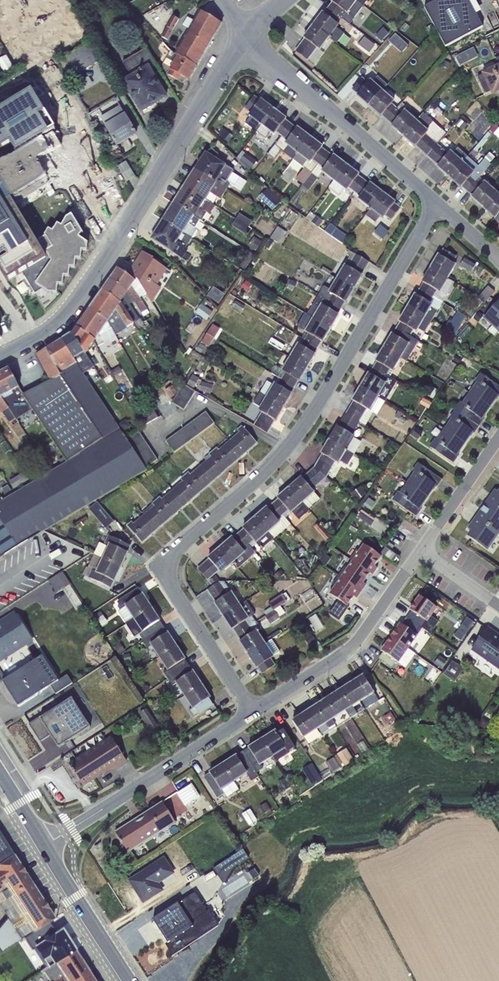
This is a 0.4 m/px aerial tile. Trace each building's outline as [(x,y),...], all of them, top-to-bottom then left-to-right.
[(80,4),(84,9),(94,3),(92,0),(86,0),(80,4)] [(327,8),(340,18),(349,25),(363,7),(354,0),(333,0),(327,8)] [(423,7),(445,47),(482,27),(475,14),(481,11),(475,0),(437,0),(423,7)] [(128,4),(122,8),(130,22),(136,18),(128,4)] [(322,13),(313,25),(330,38),(337,43),(344,34),(337,29),(339,25),(336,23),(340,18),(327,8),(323,13),(322,13)] [(189,29),(175,54),(197,67),(221,24),(200,10),(194,21),(189,29)] [(172,16),(161,37),(167,40),(179,19),(172,16)] [(189,29),(194,21),(186,16),(181,25),(189,29)] [(140,18),(132,22),(136,29),(144,25),(140,18)] [(330,38),(313,25),(303,38),(304,39),(295,51),(314,65),(324,53),(320,51),(330,38)] [(383,28),(375,36),(382,42),(389,34),(383,28)] [(388,41),(401,53),(408,46),(395,33),(388,41)] [(73,51),(86,43),(91,40),(89,37),(71,48),(73,51)] [(364,37),(358,44),(369,53),(374,45),(364,37)] [(86,43),(73,51),(63,57),(74,76),(102,59),(93,45),(89,47),(86,43)] [(473,47),(455,57),(460,66),(478,57),(473,47)] [(131,76),(122,81),(141,112),(166,98),(149,69),(156,66),(146,49),(122,62),(131,76)] [(197,67),(175,54),(170,50),(160,69),(168,73),(167,74),(182,83),(184,79),(188,81),(197,67)] [(0,58),(0,66),(4,73),(13,67),(6,55),(0,58)] [(498,65),(482,73),(482,74),(477,77),(485,94),(498,88),(498,65)] [(88,76),(73,85),(77,93),(93,84),(88,76)] [(368,106),(382,90),(387,85),(377,76),(372,82),(370,79),(367,82),(362,78),(352,89),(357,94),(357,96),(368,106)] [(382,90),(368,106),(380,116),(381,115),(386,120),(397,108),(392,104),(394,101),(382,90)] [(11,142),(17,151),(54,128),(31,91),(0,109),(0,148),(11,142)] [(256,132),(273,109),(261,100),(260,101),(254,96),(245,108),(253,114),(245,124),(256,132)] [(397,108),(386,120),(392,125),(391,126),(402,136),(417,120),(405,110),(407,108),(402,103),(397,108)] [(120,106),(100,117),(117,146),(136,134),(120,106)] [(273,109),(256,132),(266,139),(270,133),(273,136),(276,133),(281,137),(290,125),(285,120),(286,119),(273,109)] [(426,156),(437,144),(450,130),(447,127),(443,131),(423,113),(417,120),(402,136),(414,147),(415,146),(426,156)] [(460,119),(455,125),(462,131),(467,125),(460,119)] [(37,243),(11,200),(86,155),(68,124),(11,159),(4,161),(0,163),(0,252),(4,250),(9,257),(0,263),(0,270),(7,281),(22,272),(35,294),(42,289),(48,293),(57,294),(58,285),(63,285),(64,276),(69,277),(70,268),(75,268),(76,259),(81,260),(82,251),(87,251),(88,244),(79,238),(82,234),(83,234),(71,215),(66,218),(61,226),(57,224),(53,231),(48,229),(44,235),(45,237),(37,243)] [(293,159),(310,137),(297,128),(296,129),(290,125),(267,155),(274,160),(281,150),(293,159)] [(223,128),(217,134),(228,142),(233,136),(223,128)] [(310,137),(293,159),(304,168),(296,179),(303,184),(327,152),(321,148),(322,147),(310,137)] [(437,144),(426,156),(438,166),(437,167),(448,177),(466,156),(457,148),(453,153),(450,151),(448,154),(437,144)] [(201,159),(194,169),(227,190),(230,184),(240,191),(246,182),(231,172),(233,170),(214,158),(218,154),(211,148),(201,159)] [(327,152),(303,184),(300,188),(306,192),(308,190),(318,178),(321,173),(333,182),(346,165),(334,156),(333,157),(327,152)] [(246,153),(240,161),(250,169),(256,161),(246,153)] [(466,156),(448,177),(460,188),(461,187),(466,191),(477,179),(491,164),(484,159),(478,166),(466,156)] [(125,162),(118,166),(126,181),(134,176),(125,162)] [(111,165),(104,169),(110,178),(116,174),(111,165)] [(346,165),(333,182),(329,187),(339,195),(344,189),(346,190),(345,192),(351,196),(352,195),(363,180),(357,176),(358,175),(346,165)] [(194,169),(184,186),(213,205),(217,197),(221,199),(227,190),(194,169)] [(477,179),(466,191),(472,196),(471,197),(482,207),(496,192),(484,181),(481,183),(477,179)] [(363,180),(352,195),(370,209),(382,193),(370,183),(369,185),(363,180)] [(115,183),(89,198),(96,211),(122,196),(115,183)] [(184,186),(173,203),(200,220),(205,222),(206,221),(203,219),(207,213),(210,214),(215,206),(213,205),(184,186)] [(268,188),(258,197),(272,210),(281,201),(268,188)] [(482,207),(494,218),(495,217),(498,221),(498,195),(496,192),(482,207)] [(382,193),(370,209),(365,215),(375,223),(382,213),(391,220),(400,208),(394,204),(395,202),(382,193)] [(173,203),(163,220),(191,238),(194,238),(197,232),(197,230),(195,229),(200,220),(173,203)] [(291,211),(285,221),(291,225),(297,215),(291,211)] [(310,212),(306,218),(319,227),(323,222),(310,212)] [(239,214),(236,219),(248,227),(252,222),(239,214)] [(248,227),(236,219),(232,226),(247,235),(252,229),(248,227)] [(191,238),(163,220),(150,239),(182,259),(188,249),(185,248),(191,238)] [(330,224),(324,231),(343,244),(349,237),(330,224)] [(381,225),(374,233),(382,240),(389,232),(381,225)] [(277,227),(270,238),(278,243),(285,232),(277,227)] [(253,237),(247,247),(255,252),(262,242),(253,237)] [(438,255),(430,269),(448,279),(455,265),(452,263),(456,257),(443,249),(439,256),(438,255)] [(242,254),(236,264),(245,270),(254,256),(245,250),(243,254),(242,254)] [(350,255),(336,279),(354,289),(362,276),(361,275),(368,262),(349,251),(347,254),(350,255)] [(143,252),(128,275),(139,282),(146,293),(152,303),(161,288),(157,286),(167,269),(154,261),(155,259),(143,252)] [(464,259),(460,265),(471,272),(475,265),(464,259)] [(117,269),(110,279),(127,292),(134,301),(144,316),(148,313),(139,298),(146,293),(139,282),(128,275),(117,269)] [(423,283),(419,290),(442,303),(454,282),(448,279),(430,269),(422,282),(423,283)] [(110,279),(102,290),(121,303),(134,324),(138,330),(142,327),(138,321),(139,320),(129,304),(134,301),(127,292),(110,279)] [(285,286),(282,291),(284,292),(287,288),(292,291),(297,284),(288,279),(284,286),(285,286)] [(323,286),(318,294),(341,308),(345,302),(346,303),(354,289),(336,279),(330,290),(323,286)] [(245,281),(241,288),(247,292),(252,285),(245,281)] [(488,286),(477,298),(484,303),(494,292),(488,286)] [(213,287),(207,296),(218,303),(224,294),(213,287)] [(102,290),(89,309),(107,321),(115,336),(134,324),(121,303),(102,290)] [(414,295),(406,309),(430,323),(442,303),(419,290),(416,295),(414,295)] [(318,294),(307,315),(330,329),(338,315),(337,314),(341,308),(318,294)] [(498,331),(498,301),(498,300),(483,318),(498,332),(498,331)] [(235,301),(232,306),(241,312),(244,307),(235,301)] [(201,304),(195,313),(206,321),(212,312),(201,304)] [(89,309),(76,327),(96,340),(94,342),(96,347),(115,336),(107,321),(89,309)] [(400,322),(396,329),(410,337),(413,331),(416,333),(419,329),(425,332),(430,323),(406,309),(398,322),(400,322)] [(449,320),(444,328),(455,335),(466,317),(457,312),(451,322),(449,320)] [(330,329),(307,315),(304,313),(296,326),(305,331),(301,337),(304,339),(317,348),(321,341),(322,342),(330,329)] [(212,324),(206,334),(214,338),(220,329),(212,324)] [(76,327),(72,333),(86,354),(94,342),(96,340),(76,327)] [(391,334),(383,347),(401,358),(406,361),(418,341),(410,337),(396,329),(392,335),(391,334)] [(72,333),(61,340),(83,374),(94,367),(86,354),(72,333)] [(214,338),(206,334),(201,343),(208,347),(214,338)] [(271,338),(268,343),(281,351),(284,346),(271,338)] [(297,344),(290,357),(307,368),(315,355),(314,354),(317,348),(304,339),(301,345),(297,344)] [(61,340),(46,349),(102,439),(119,428),(83,374),(61,340)] [(376,362),(372,369),(390,378),(401,358),(383,347),(375,361),(376,362)] [(51,380),(25,395),(34,409),(67,462),(102,439),(46,349),(37,354),(51,380)] [(307,368),(290,357),(282,370),(276,366),(272,373),(278,377),(294,387),(298,381),(299,381),(307,368)] [(167,366),(163,369),(172,384),(164,391),(169,398),(177,393),(184,381),(180,375),(175,378),(167,366)] [(0,373),(0,394),(16,420),(34,409),(25,395),(9,369),(0,373)] [(368,374),(360,387),(377,398),(385,402),(396,382),(390,378),(372,369),(369,374),(368,374)] [(469,393),(490,407),(497,396),(498,397),(498,386),(480,373),(475,382),(476,383),(469,393)] [(192,375),(187,384),(194,388),(199,379),(192,375)] [(267,381),(259,393),(283,408),(292,394),(290,393),(294,387),(278,377),(273,385),(267,381)] [(201,382),(199,391),(210,394),(213,385),(201,382)] [(184,384),(172,402),(183,410),(195,392),(184,384)] [(353,401),(346,414),(359,422),(365,426),(373,413),(370,411),(377,398),(360,387),(352,400),(353,401)] [(431,387),(427,395),(433,398),(438,390),(431,387)] [(283,408),(259,393),(253,403),(260,407),(258,411),(261,412),(253,425),(267,433),(274,420),(276,421),(283,408)] [(460,402),(455,410),(479,427),(484,419),(482,418),(490,407),(469,393),(462,403),(460,402)] [(9,423),(10,422),(12,426),(18,424),(16,420),(0,394),(0,410),(9,423)] [(423,398),(419,403),(428,409),(431,403),(423,398)] [(433,404),(429,411),(436,415),(440,409),(433,404)] [(151,407),(139,414),(145,425),(158,417),(151,407)] [(451,419),(444,429),(464,443),(472,432),(474,434),(479,427),(455,410),(449,418),(451,419)] [(206,412),(165,441),(174,453),(214,423),(206,412)] [(337,426),(329,440),(354,455),(361,442),(354,438),(355,437),(352,435),(359,422),(346,414),(338,427),(337,426)] [(126,420),(119,424),(125,433),(132,428),(126,420)] [(239,433),(228,441),(241,456),(256,443),(241,426),(236,430),(239,433)] [(67,462),(14,493),(38,534),(147,470),(145,468),(126,438),(119,428),(102,439),(67,462)] [(417,428),(412,435),(417,440),(422,432),(417,428)] [(464,443),(444,429),(437,439),(435,438),(429,447),(453,463),(458,456),(456,454),(464,443)] [(137,430),(126,438),(145,468),(157,460),(137,430)] [(322,454),(314,468),(326,478),(335,463),(338,465),(340,462),(347,466),(354,455),(329,440),(321,453),(322,454)] [(216,448),(211,453),(226,470),(241,456),(228,441),(218,450),(216,448)] [(206,461),(201,465),(213,480),(226,470),(211,453),(203,459),(206,461)] [(414,473),(406,483),(427,497),(435,486),(437,487),(442,480),(418,463),(412,471),(414,473)] [(188,472),(184,476),(199,493),(213,480),(201,465),(190,474),(188,472)] [(301,477),(289,487),(308,509),(320,499),(312,491),(326,478),(314,468),(302,478),(301,477)] [(24,472),(9,481),(13,489),(29,480),(24,472)] [(182,482),(171,490),(184,505),(199,493),(184,476),(180,480),(182,482)] [(427,497),(406,483),(400,493),(398,491),(391,500),(416,517),(421,509),(419,508),(427,497)] [(361,486),(350,494),(355,502),(366,494),(361,486)] [(278,499),(272,504),(285,518),(292,512),(299,520),(309,511),(308,509),(289,487),(277,498),(278,499)] [(159,497),(155,500),(170,518),(184,505),(171,490),(162,499),(159,497)] [(487,502),(498,510),(498,492),(498,493),(495,490),(487,502)] [(14,493),(3,499),(8,507),(28,541),(38,534),(14,493)] [(369,498),(363,505),(370,510),(375,503),(369,498)] [(170,518),(155,500),(151,504),(153,506),(144,515),(156,529),(170,518)] [(88,509),(106,529),(114,521),(97,502),(88,509)] [(476,518),(498,533),(498,532),(498,510),(487,502),(476,518)] [(266,507),(254,518),(273,539),(290,525),(285,518),(272,504),(267,508),(266,507)] [(0,512),(0,522),(16,548),(28,541),(8,507),(0,512)] [(362,510),(357,517),(370,527),(375,519),(362,510)] [(156,529),(144,515),(133,524),(131,521),(126,525),(142,542),(156,529)] [(243,529),(238,534),(251,549),(257,544),(261,549),(273,539),(254,518),(242,528),(243,529)] [(498,533),(476,518),(468,529),(472,531),(468,537),(486,549),(493,540),(493,541),(498,533)] [(4,556),(16,548),(0,522),(0,550),(4,556)] [(332,522),(322,524),(322,525),(328,531),(334,530),(332,522)] [(318,524),(314,527),(325,541),(330,537),(320,524),(319,525),(318,524)] [(232,537),(220,548),(233,564),(238,569),(255,554),(251,549),(238,534),(233,539),(232,537)] [(108,545),(102,558),(121,567),(128,553),(127,552),(130,546),(108,535),(104,543),(108,545)] [(349,560),(352,561),(369,573),(372,575),(377,568),(374,566),(381,557),(363,544),(358,552),(356,550),(349,560)] [(233,564),(220,548),(208,558),(209,559),(197,569),(207,580),(218,571),(221,574),(233,564)] [(121,567),(102,558),(96,571),(92,569),(88,578),(110,588),(113,581),(114,582),(121,567)] [(345,566),(338,576),(361,591),(366,585),(363,583),(369,573),(352,561),(347,568),(345,566)] [(62,572),(48,581),(56,593),(70,584),(62,572)] [(215,575),(208,581),(213,587),(219,581),(215,575)] [(361,591),(338,576),(332,585),(334,586),(329,594),(338,600),(347,606),(353,596),(356,598),(361,591)] [(222,616),(240,606),(224,581),(222,581),(207,590),(222,616)] [(125,623),(150,607),(142,594),(142,595),(137,588),(117,602),(121,609),(118,611),(125,623)] [(266,616),(280,606),(290,600),(285,593),(282,595),(281,594),(268,603),(271,607),(264,612),(266,616)] [(425,620),(420,627),(430,634),(438,622),(430,617),(437,608),(419,596),(409,610),(411,611),(425,620)] [(347,606),(338,600),(329,614),(339,621),(348,607),(347,606)] [(240,606),(222,616),(231,630),(232,629),(236,635),(256,622),(251,616),(254,614),(246,601),(240,606)] [(280,606),(266,616),(265,616),(270,624),(280,618),(279,617),(285,613),(280,606)] [(150,607),(125,623),(139,643),(142,641),(163,628),(159,621),(160,620),(150,607)] [(33,641),(14,611),(0,620),(0,662),(33,641)] [(95,615),(102,626),(108,623),(100,611),(95,615)] [(411,611),(406,619),(419,628),(420,627),(425,620),(411,611)] [(315,615),(309,619),(317,632),(323,628),(315,615)] [(466,618),(453,636),(460,641),(474,623),(466,618)] [(406,619),(402,625),(415,634),(419,628),(406,619)] [(256,622),(236,635),(240,641),(239,642),(248,655),(270,640),(282,632),(280,630),(263,640),(256,630),(260,628),(257,622),(256,622)] [(400,623),(390,637),(408,649),(418,636),(415,634),(402,625),(400,623)] [(163,628),(142,641),(147,648),(151,645),(160,658),(177,647),(168,633),(167,633),(163,628)] [(471,650),(498,670),(498,638),(486,629),(471,650)] [(408,649),(390,637),(381,651),(383,652),(396,661),(398,663),(408,649)] [(270,640),(248,655),(256,668),(258,667),(262,673),(274,665),(270,659),(279,652),(270,640)] [(120,643),(114,647),(119,655),(125,651),(120,643)] [(167,679),(188,666),(184,660),(185,659),(177,647),(160,658),(167,669),(163,672),(167,679)] [(408,649),(398,663),(405,668),(415,654),(408,649)] [(396,661),(383,652),(378,659),(391,668),(396,661)] [(43,656),(2,682),(18,707),(51,686),(56,693),(72,683),(67,674),(58,680),(43,656)] [(439,656),(434,664),(441,669),(446,661),(439,656)] [(452,661),(443,674),(454,682),(463,669),(452,661)] [(188,666),(167,679),(172,686),(176,683),(184,696),(201,685),(193,671),(192,672),(188,666)] [(363,676),(348,685),(360,704),(375,695),(363,676)] [(201,685),(184,696),(192,708),(188,710),(193,718),(213,704),(209,698),(210,698),(201,685)] [(348,685),(335,694),(350,719),(364,710),(360,704),(348,685)] [(335,694),(321,703),(337,727),(350,719),(335,694)] [(375,695),(360,704),(364,710),(379,700),(375,695)] [(70,697),(28,724),(40,742),(50,735),(58,748),(90,727),(70,697)] [(321,703),(306,712),(322,736),(337,727),(321,703)] [(146,708),(139,713),(160,745),(167,741),(146,708)] [(204,714),(197,718),(200,724),(218,714),(217,711),(211,715),(204,714)] [(322,736),(306,712),(292,721),(308,745),(322,736)] [(482,718),(477,725),(484,730),(489,723),(482,718)] [(275,731),(262,739),(273,757),(285,749),(288,753),(295,748),(282,727),(275,731)] [(79,757),(69,765),(73,771),(72,771),(74,774),(74,773),(83,786),(111,767),(112,769),(126,761),(110,736),(79,757)] [(249,748),(242,753),(255,774),(263,769),(260,765),(273,757),(262,739),(248,748),(249,748)] [(363,740),(357,744),(362,753),(368,749),(363,740)] [(285,749),(273,757),(276,762),(288,754),(288,753),(285,749)] [(346,749),(337,754),(344,766),(353,760),(346,749)] [(236,755),(222,764),(234,782),(246,773),(251,781),(258,777),(255,774),(242,753),(236,756),(236,755)] [(334,758),(325,763),(332,773),(340,768),(334,758)] [(234,782),(222,764),(209,772),(210,773),(204,777),(217,798),(224,794),(227,797),(239,790),(234,782)] [(302,770),(312,786),(322,780),(311,764),(302,770)] [(284,779),(278,782),(284,792),(290,788),(284,779)] [(191,784),(177,793),(184,806),(199,796),(191,784)] [(115,832),(120,841),(120,842),(121,844),(122,843),(128,853),(176,822),(162,802),(161,802),(162,803),(141,817),(142,818),(137,820),(136,819),(116,833),(115,832)] [(266,803),(259,808),(264,815),(271,811),(266,803)] [(250,809),(241,814),(249,826),(257,821),(250,809)] [(1,889),(18,917),(23,924),(25,928),(17,933),(21,940),(23,938),(48,922),(53,919),(46,909),(42,902),(0,837),(0,890),(1,889)] [(249,859),(242,849),(213,869),(223,884),(232,870),(249,859)] [(165,858),(130,881),(135,889),(136,888),(139,893),(138,893),(143,902),(163,889),(159,883),(175,873),(165,858)] [(249,869),(226,883),(234,894),(256,880),(249,869)] [(0,890),(0,907),(7,918),(0,925),(0,953),(21,940),(17,933),(25,928),(23,924),(18,917),(1,889),(0,890)] [(152,919),(167,943),(173,952),(216,925),(207,911),(195,892),(152,919)] [(210,910),(207,911),(216,925),(173,952),(167,943),(165,944),(173,956),(220,925),(210,910)] [(31,951),(33,950),(30,946),(33,944),(35,947),(56,934),(48,922),(23,938),(31,951)] [(45,969),(74,952),(73,950),(73,948),(70,943),(68,943),(61,931),(56,934),(35,947),(33,944),(30,946),(33,950),(45,969)] [(43,971),(49,980),(52,979),(53,980),(73,980),(87,972),(74,952),(45,969),(43,971)] [(73,980),(93,980),(87,972),(73,980)]
